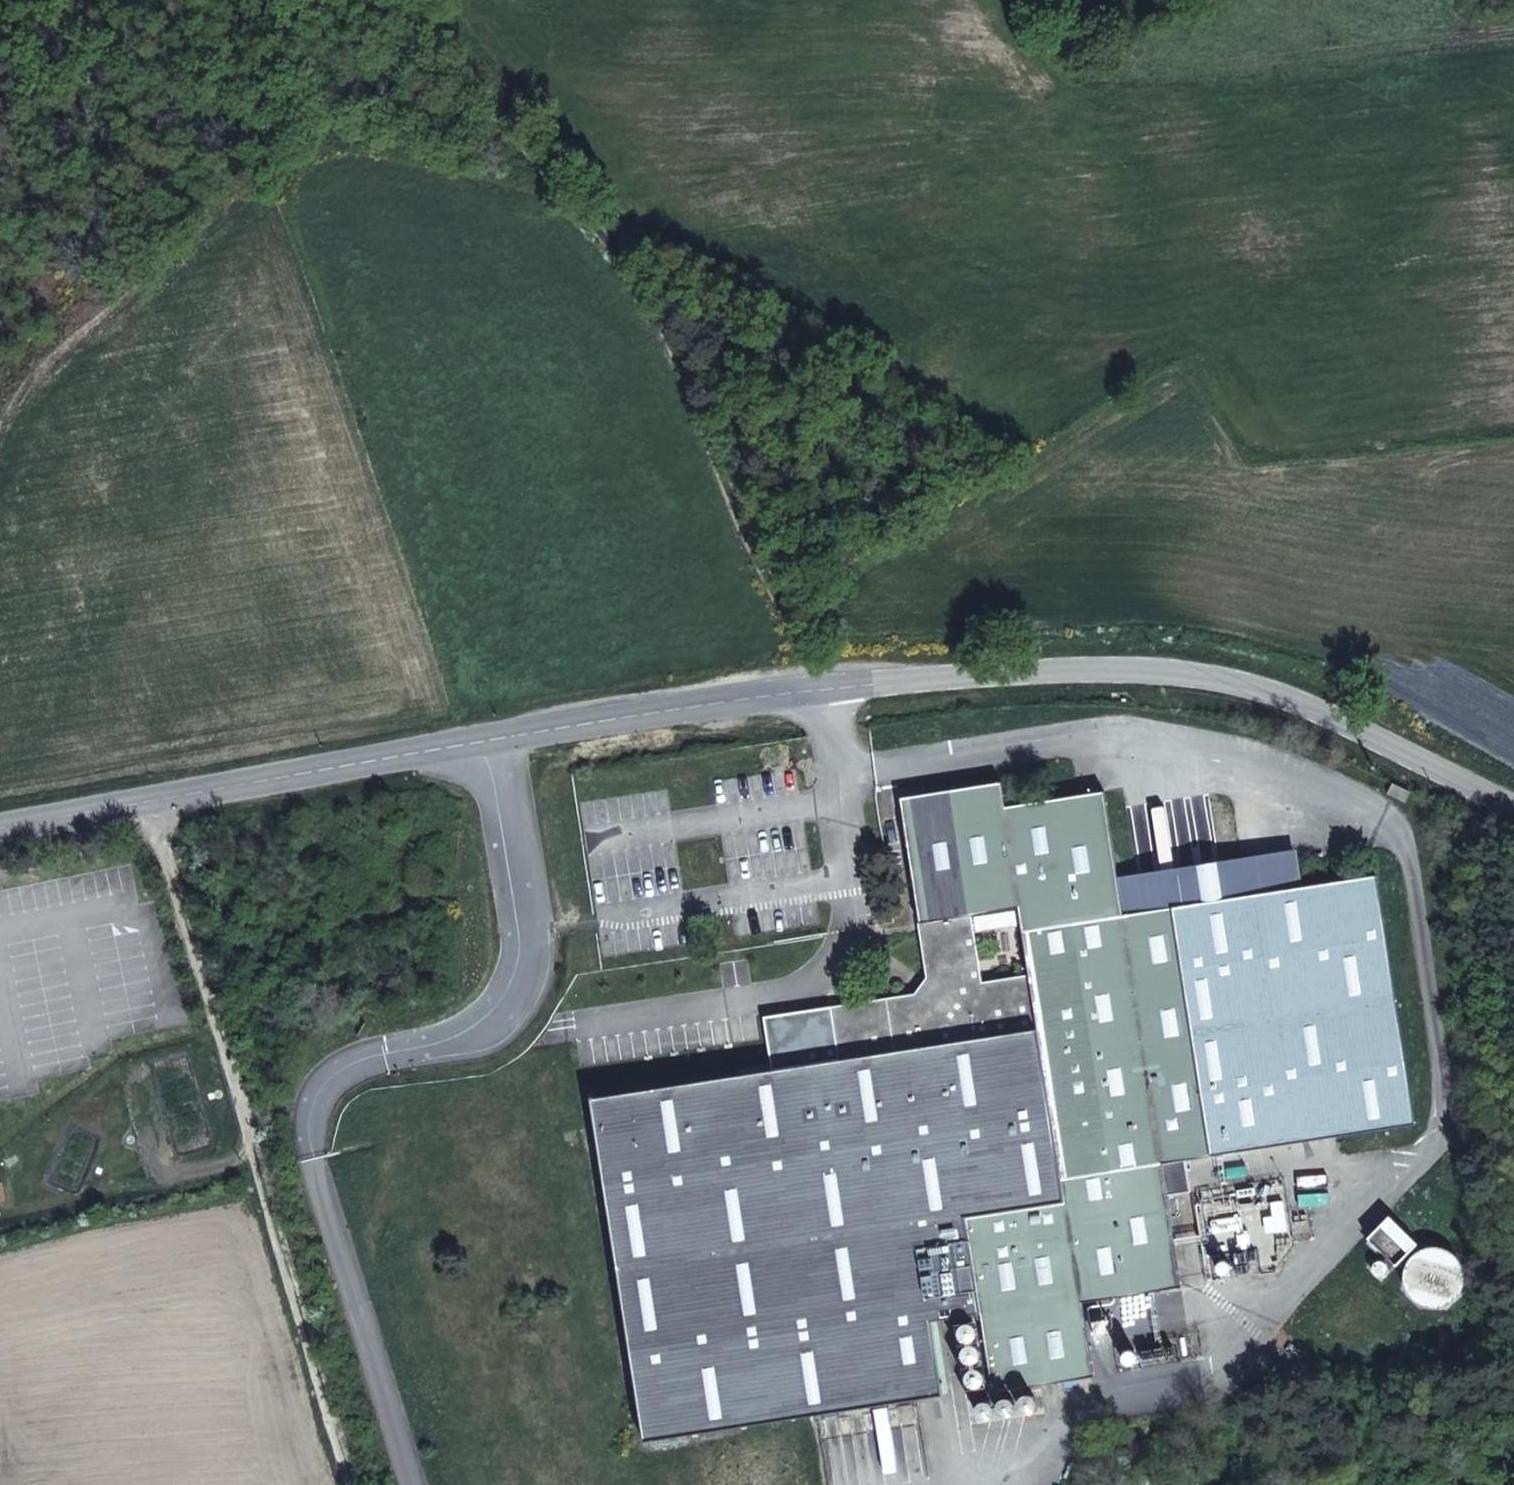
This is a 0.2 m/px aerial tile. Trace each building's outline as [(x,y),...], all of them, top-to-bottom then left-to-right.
[(772,1072),(590,1100),(642,1440),(939,1395),(927,1321),(979,1313),(991,1392),(1093,1377),(1081,1301),(1177,1287),(1167,1218),(1164,1199),(1163,1196),(1189,1192),(1184,1160),(1413,1125),(1375,876),(1302,887),(1121,915),(1115,877),(1102,793),(1003,808),(1000,783),(900,799),(919,923),(917,924),(926,978),(914,994),(763,1017),(772,1072)] [(1410,792),(1392,784),(1386,796),(1405,804),(1410,792)] [(1121,915),(1302,887),(1296,850),(1115,877),(1121,915)] [(1178,1197),(1164,1199),(1167,1218),(1181,1216),(1178,1197)] [(1365,1239),(1395,1268),(1418,1245),(1388,1216),(1365,1239)] [(1109,1321),(1090,1323),(1092,1339),(1111,1337),(1109,1321)]
